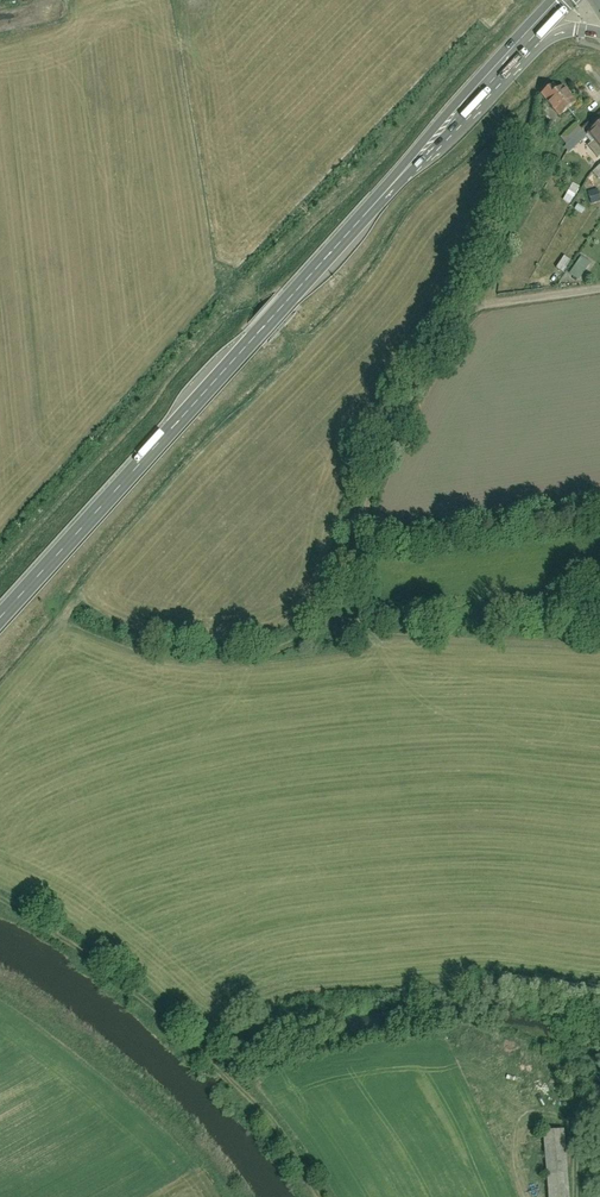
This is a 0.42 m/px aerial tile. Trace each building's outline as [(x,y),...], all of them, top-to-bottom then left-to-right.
[(569,76),(556,60),(547,67),(559,83),(569,76)] [(552,84),(540,94),(556,116),(575,101),(562,85),(556,90),(552,84)] [(559,146),(565,152),(583,135),(571,122),(555,137),(562,143),(559,146)] [(588,133),(599,148),(599,123),(588,133)] [(570,182),(560,199),(567,203),(577,186),(570,182)] [(594,188),(584,191),(587,204),(598,201),(594,188)] [(560,255),(552,268),(561,273),(569,260),(560,255)] [(577,256),(566,273),(576,280),(587,262),(577,256)] [(545,1132),(551,1196),(574,1196),(568,1129),(545,1132)]
